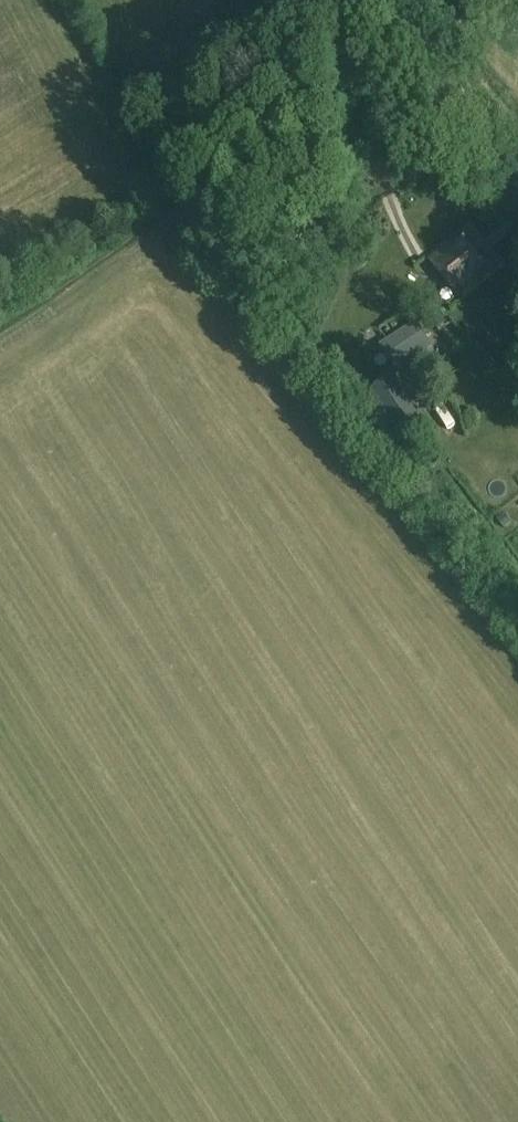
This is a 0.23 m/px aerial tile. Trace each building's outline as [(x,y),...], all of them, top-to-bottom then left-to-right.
[(459,294),(497,263),(470,230),(432,260),(459,294)] [(429,349),(414,326),(383,345),(399,369),(429,349)] [(392,376),(372,389),(399,430),(419,417),(392,376)] [(442,409),(433,415),(450,436),(458,429),(442,409)]
